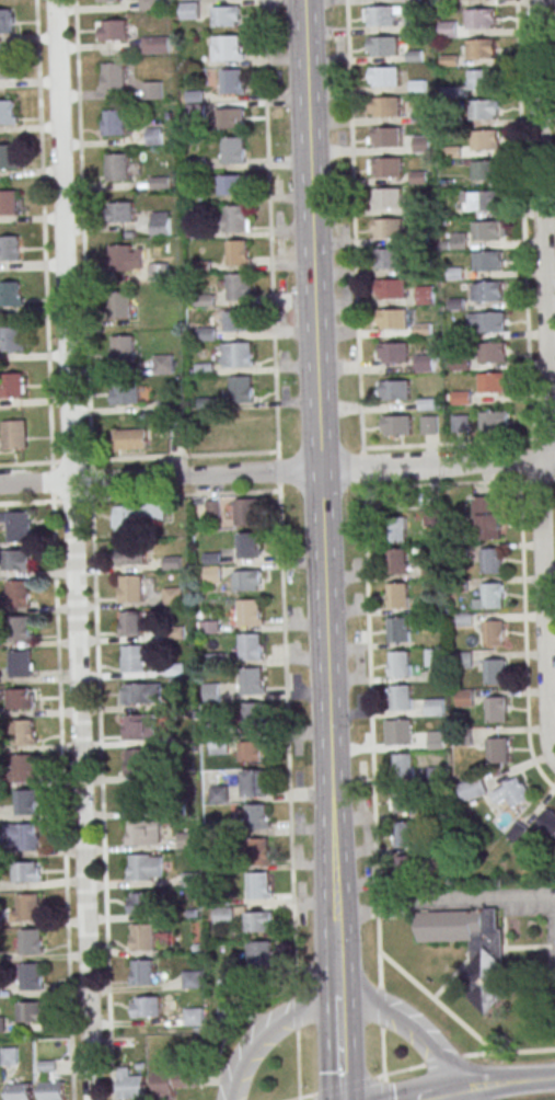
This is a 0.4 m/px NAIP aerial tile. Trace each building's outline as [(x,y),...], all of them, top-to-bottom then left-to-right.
[(140,9),(158,9),(158,0),(140,0),(140,9)] [(201,19),(201,2),(181,2),(181,19),(201,19)] [(241,6),(212,6),(212,26),(241,26),(241,6)] [(396,7),(396,25),(368,26),(368,7),(396,7)] [(466,10),(467,30),(494,28),(494,24),(497,24),(496,9),(466,10)] [(12,34),(0,34),(0,10),(11,10),(12,34)] [(405,16),(420,15),(421,32),(406,32),(405,16)] [(97,20),(97,40),(128,40),(128,20),(97,20)] [(441,22),(456,22),(458,38),(442,38),(441,22)] [(169,53),(169,35),(142,35),(142,53),(169,53)] [(220,36),(220,62),(243,61),(243,45),(241,45),(241,35),(220,36)] [(398,37),(398,56),(370,57),(370,37),(398,37)] [(469,39),(469,60),(496,59),(495,39),(469,39)] [(406,50),(424,50),(424,62),(406,62),(406,50)] [(442,55),(459,55),(460,67),(442,67),(442,55)] [(13,80),(0,80),(0,56),(13,56),(13,80)] [(101,89),(126,89),(126,62),(101,62),(101,89)] [(400,67),(400,87),(371,87),(371,68),(400,67)] [(222,70),(223,96),(246,95),(246,79),(244,79),(244,69),(222,70)] [(470,70),(470,90),(497,89),(496,69),(470,70)] [(411,81),(427,80),(427,92),(411,93),(411,81)] [(143,81),(143,99),(162,99),(162,81),(143,81)] [(442,87),(459,87),(459,99),(442,99),(442,87)] [(401,98),(401,116),(373,117),(372,98),(401,98)] [(471,101),(471,121),(498,119),(497,100),(471,101)] [(14,125),(0,126),(0,102),(14,101),(14,125)] [(413,106),(428,106),(428,122),(413,123),(413,106)] [(239,128),(238,109),(222,109),(222,128),(239,128)] [(126,135),(126,110),(102,110),(102,135),(126,135)] [(163,144),(163,127),(146,128),(146,144),(163,144)] [(401,127),(402,147),(373,147),(373,128),(401,127)] [(473,130),(473,151),(500,150),(499,130),(473,130)] [(414,137),(429,137),(430,152),(415,153),(414,137)] [(223,138),(224,164),(247,164),(246,148),(245,148),(244,138),(223,138)] [(16,170),(0,170),(0,146),(16,146),(16,170)] [(446,147),(462,147),(462,159),(446,159),(446,147)] [(106,181),(129,181),(129,153),(106,153),(106,181)] [(403,159),(403,177),(374,177),(374,159),(403,159)] [(473,161),(474,181),(500,180),(500,176),(504,176),(504,160),(473,161)] [(411,172),(428,172),(428,184),(411,184),(411,172)] [(247,194),(247,175),(218,175),(218,194),(247,194)] [(402,188),(403,207),(374,208),(374,188),(402,188)] [(19,215),(0,216),(0,192),(18,191),(19,215)] [(473,192),(473,211),(499,210),(499,206),(504,206),(502,191),(473,192)] [(107,202),(107,222),(134,222),(134,202),(107,202)] [(411,202),(429,202),(429,214),(411,214),(411,202)] [(226,207),(226,233),(250,232),(248,216),(247,216),(246,206),(226,207)] [(169,212),(150,212),(150,235),(169,235),(169,212)] [(403,219),(403,238),(375,239),(374,219),(403,219)] [(474,222),(475,242),(501,241),(500,237),(505,237),(504,221),(474,222)] [(412,232),(429,232),(429,244),(412,244),(412,232)] [(451,233),(467,233),(467,249),(452,249),(451,233)] [(0,236),(0,261),(19,261),(19,236),(0,236)] [(228,240),(228,267),(251,266),(251,250),(248,250),(248,240),(228,240)] [(133,271),(133,244),(109,244),(109,271),(133,271)] [(404,250),(405,268),(375,270),(375,250),(404,250)] [(475,253),(476,273),(502,272),(501,267),(506,267),(505,252),(475,253)] [(166,263),(148,263),(148,280),(166,280),(166,263)] [(448,268),(464,267),(464,279),(448,280),(448,268)] [(228,275),(229,301),(252,301),(252,285),(250,285),(250,275),(228,275)] [(406,279),(407,299),(378,299),(378,280),(406,279)] [(23,306),(23,282),(0,282),(0,306),(23,306)] [(476,283),(477,302),(504,301),(504,298),(507,297),(507,282),(476,283)] [(417,286),(417,303),(436,303),(436,286),(417,286)] [(131,317),(131,292),(112,292),(112,317),(131,317)] [(448,299),(465,299),(465,311),(449,311),(448,299)] [(407,310),(407,330),(379,330),(379,311),(407,310)] [(226,313),(227,332),(254,332),(254,316),(252,316),(252,312),(226,313)] [(479,313),(479,333),(506,332),(506,329),(510,329),(509,312),(479,313)] [(415,323),(431,323),(432,335),(415,336),(415,323)] [(24,351),(24,327),(2,327),(2,351),(24,351)] [(216,327),(197,327),(197,340),(216,340),(216,327)] [(450,330),(466,330),(466,342),(450,342),(450,330)] [(134,335),(110,335),(110,362),(134,362),(134,335)] [(223,344),(224,369),(256,368),(256,353),(254,353),(253,343),(223,344)] [(481,344),(481,364),(507,363),(507,358),(511,358),(510,343),(481,344)] [(408,344),(409,363),(380,364),(380,344),(408,344)] [(174,355),(153,355),(153,372),(174,372),(174,355)] [(416,356),(433,355),(433,373),(417,373),(416,356)] [(452,358),(470,358),(470,370),(453,370),(452,358)] [(0,373),(0,398),(24,398),(24,373),(0,373)] [(478,374),(479,393),(506,393),(506,389),(509,389),(509,373),(478,374)] [(232,377),(232,403),(255,403),(255,387),(253,387),(253,377),(232,377)] [(409,381),(411,400),(381,401),(381,381),(409,381)] [(112,404),(140,404),(140,385),(112,385),(112,404)] [(419,399),(436,399),(436,411),(419,411),(419,399)] [(508,432),(508,410),(480,410),(480,432),(508,432)] [(452,416),(469,415),(470,433),(452,433),(452,416)] [(412,416),(412,435),(382,436),(382,416),(412,416)] [(421,416),(438,416),(438,435),(423,435),(421,416)] [(1,420),(1,450),(27,450),(27,420),(1,420)] [(146,449),(146,429),(114,429),(114,449),(146,449)] [(501,540),(501,496),(473,496),(473,540),(501,540)] [(236,501),(257,501),(258,527),(236,527),(236,501)] [(162,505),(148,505),(148,519),(162,519),(162,505)] [(116,508),(138,507),(139,534),(117,535),(116,508)] [(424,511),(439,509),(439,526),(425,527),(424,511)] [(9,516),(30,515),(31,541),(10,541),(9,516)] [(384,518),(406,517),(407,543),(385,545),(384,518)] [(238,535),(259,534),(261,560),(239,560),(238,535)] [(145,545),(117,545),(117,564),(145,564),(145,545)] [(480,574),(502,574),(502,548),(480,548),(480,574)] [(30,570),(30,550),(2,550),(2,570),(30,570)] [(386,550),(407,550),(408,575),(388,576),(386,550)] [(234,570),(234,590),(261,590),(261,570),(234,570)] [(120,577),(142,577),(142,604),(122,604),(120,577)] [(8,582),(28,582),(30,608),(9,608),(8,582)] [(484,582),(484,597),(474,597),(474,608),(504,608),(504,582),(484,582)] [(386,584),(408,584),(409,610),(388,610),(386,584)] [(182,587),(163,587),(163,604),(182,604),(182,587)] [(240,601),(261,601),(262,627),(240,628),(240,601)] [(122,612),(143,612),(143,639),(123,639),(122,612)] [(10,617),(32,617),(32,643),(11,643),(10,617)] [(388,618),(409,618),(409,644),(389,644),(388,618)] [(505,620),(483,620),(483,646),(505,646),(505,620)] [(240,635),(262,634),(263,661),(241,662),(240,635)] [(124,649),(144,648),(146,674),(125,674),(124,649)] [(426,650),(443,650),(443,666),(426,667),(426,650)] [(10,653),(32,653),(32,679),(11,679),(10,653)] [(389,653),(411,653),(412,678),(390,679),(389,653)] [(454,653),(472,653),(472,669),(455,669),(454,653)] [(484,684),(507,684),(507,659),(484,659),(484,684)] [(242,669),(263,668),(264,695),(243,696),(242,669)] [(160,703),(160,683),(121,683),(121,703),(160,703)] [(219,701),(219,683),(204,683),(204,701),(219,701)] [(391,687),(412,686),(413,712),(391,713),(391,687)] [(7,689),(7,708),(35,708),(35,689),(7,689)] [(455,691),(473,690),(474,708),(456,708),(455,691)] [(507,696),(486,696),(486,722),(507,722),(507,696)] [(426,700),(443,699),(444,717),(427,717),(426,700)] [(244,703),(265,703),(266,730),(244,730),(244,703)] [(124,714),(124,740),(157,740),(157,714),(124,714)] [(386,721),(412,720),(413,746),(386,747),(386,721)] [(13,723),(35,722),(36,748),(14,748),(13,723)] [(454,729),(472,729),(472,745),(454,746),(454,729)] [(428,733),(446,733),(447,749),(429,749),(428,733)] [(208,737),(209,754),(226,754),(226,737),(208,737)] [(508,764),(508,737),(486,737),(486,764),(508,764)] [(239,761),(267,761),(267,741),(239,741),(239,761)] [(127,752),(149,752),(150,778),(128,778),(127,752)] [(393,755),(414,754),(415,780),(394,781),(393,755)] [(14,757),(35,757),(36,783),(15,783),(14,757)] [(267,796),(267,769),(243,769),(243,796),(267,796)] [(488,792),(481,775),(456,785),(463,802),(488,792)] [(533,796),(519,776),(492,795),(499,805),(508,799),(515,809),(533,796)] [(129,787),(150,787),(151,813),(130,813),(129,787)] [(210,789),(229,788),(230,804),(210,805),(210,789)] [(394,790),(416,789),(416,815),(395,816),(394,790)] [(16,791),(37,791),(38,817),(18,817),(16,791)] [(246,806),(267,805),(268,832),(247,833),(246,806)] [(554,837),(554,810),(547,806),(535,826),(554,837)] [(130,823),(161,822),(162,848),(130,848),(130,823)] [(210,823),(230,822),(231,838),(211,839),(210,823)] [(526,827),(516,822),(508,838),(518,843),(526,827)] [(395,824),(416,823),(417,849),(396,850),(395,824)] [(5,826),(37,825),(39,852),(7,853),(5,826)] [(178,835),(198,834),(198,850),(180,851),(178,835)] [(247,840),(269,839),(269,866),(248,867),(247,840)] [(131,857),(153,857),(153,859),(163,858),(163,879),(153,879),(153,882),(132,883),(131,857)] [(396,858),(417,858),(418,883),(397,884),(396,858)] [(14,881),(40,881),(40,862),(14,862),(14,881)] [(248,874),(269,874),(270,900),(248,901),(248,874)] [(156,913),(156,892),(128,892),(128,913),(156,913)] [(19,896),(39,896),(41,923),(20,923),(19,896)] [(213,909),(233,908),(233,925),(215,926),(213,909)] [(419,912),(498,908),(499,928),(501,928),(504,960),(512,969),(513,988),(490,1013),(465,989),(464,971),(473,962),(472,939),(420,941),(419,912)] [(245,911),(245,932),(274,932),(274,911),(245,911)] [(134,927),(154,926),(155,952),(135,952),(134,927)] [(21,931),(43,931),(43,958),(22,958),(21,931)] [(252,944),(274,943),(275,970),(253,970),(252,944)] [(132,962),(154,962),(154,988),(134,988),(132,962)] [(21,965),(42,964),(43,990),(22,992),(21,965)] [(183,974),(203,973),(203,989),(184,990),(183,974)] [(133,997),(133,1017),(160,1017),(160,997),(133,997)] [(45,1002),(17,1002),(17,1022),(45,1022),(45,1002)] [(219,1009),(238,1008),(239,1024),(220,1025),(219,1009)] [(185,1011),(204,1010),(205,1027),(185,1028),(185,1011)] [(15,1047),(1,1047),(1,1065),(15,1065),(15,1047)] [(154,1070),(154,1098),(175,1098),(175,1086),(198,1086),(198,1070),(154,1070)] [(120,1079),(144,1078),(146,1098),(120,1099),(120,1079)] [(66,1085),(67,1099),(42,1099),(42,1086),(66,1085)] [(33,1086),(33,1099),(8,1099),(8,1086),(33,1086)]
